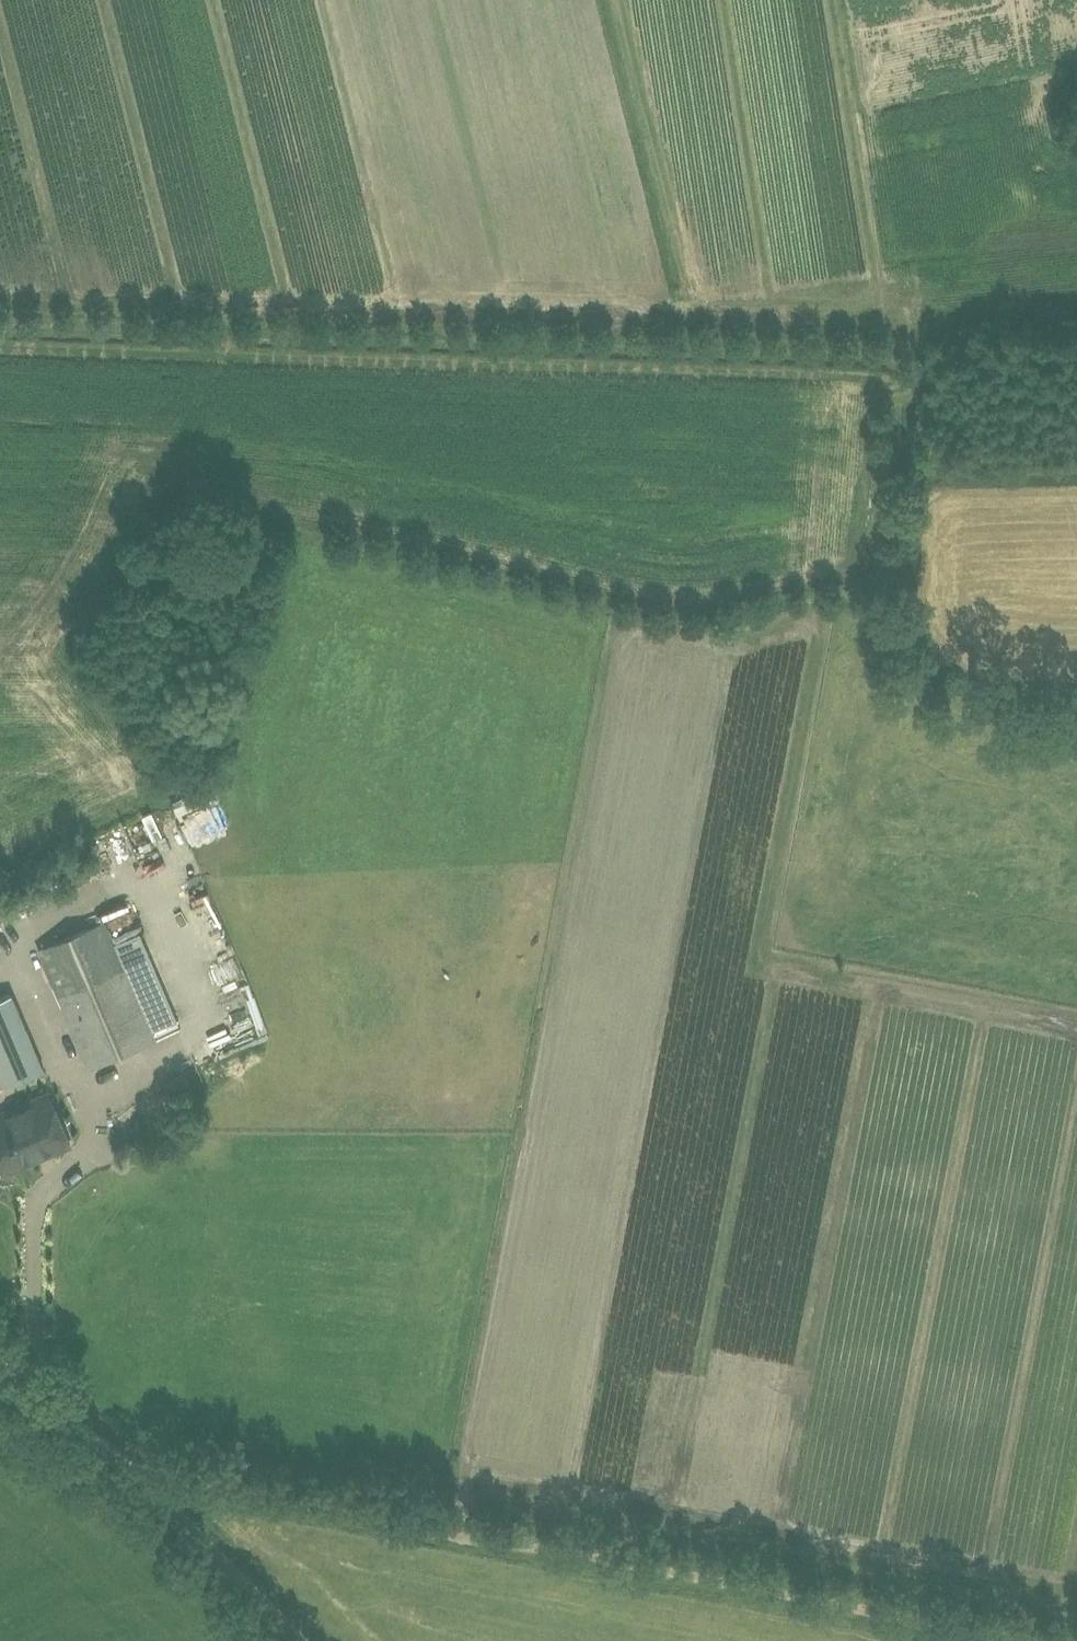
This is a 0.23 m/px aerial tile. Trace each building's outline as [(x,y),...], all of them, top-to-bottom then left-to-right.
[(89,1067),(154,1039),(104,921),(39,949),(89,1067)] [(44,1070),(12,995),(0,1000),(0,1083),(2,1088),(44,1070)] [(75,1142),(54,1094),(0,1117),(0,1144),(11,1170),(75,1142)]
